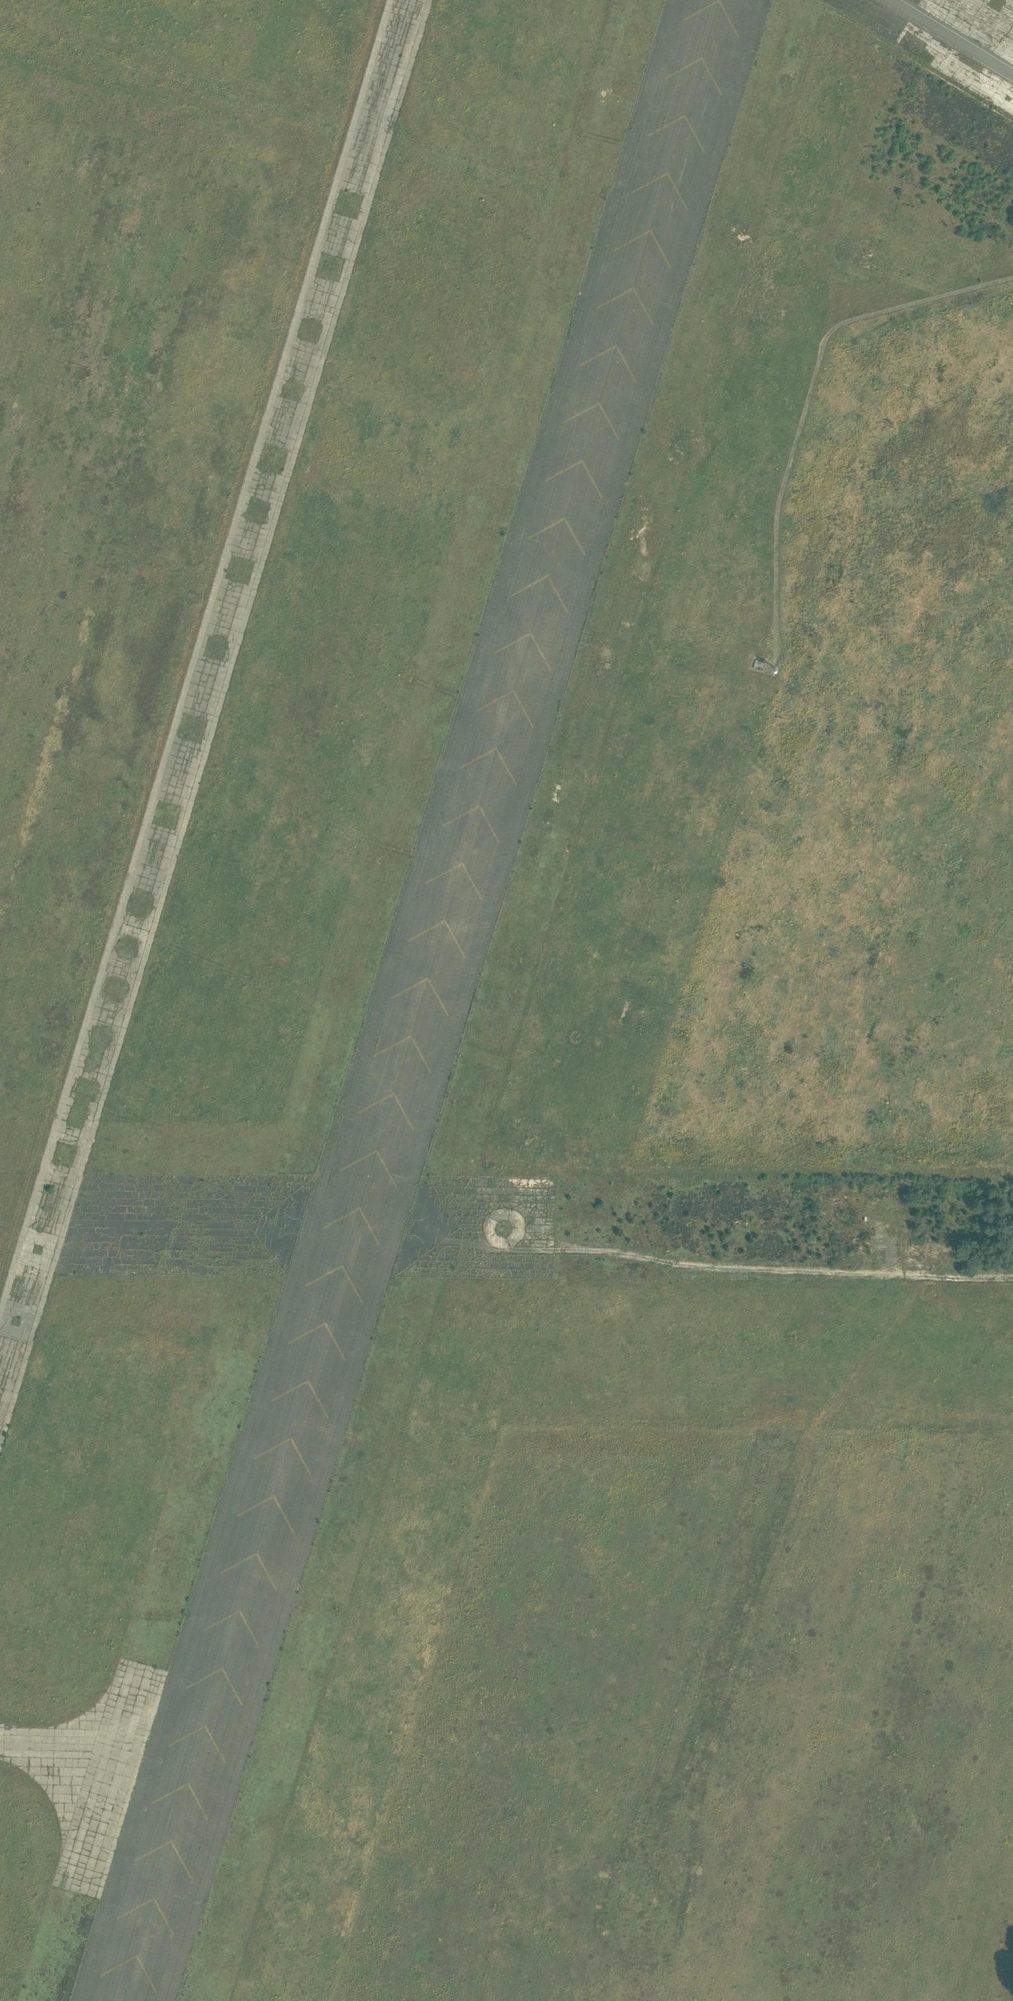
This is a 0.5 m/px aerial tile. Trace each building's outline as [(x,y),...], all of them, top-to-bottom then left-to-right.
[(885,1204),(875,1204),(875,1219),(886,1219),(885,1204)]
